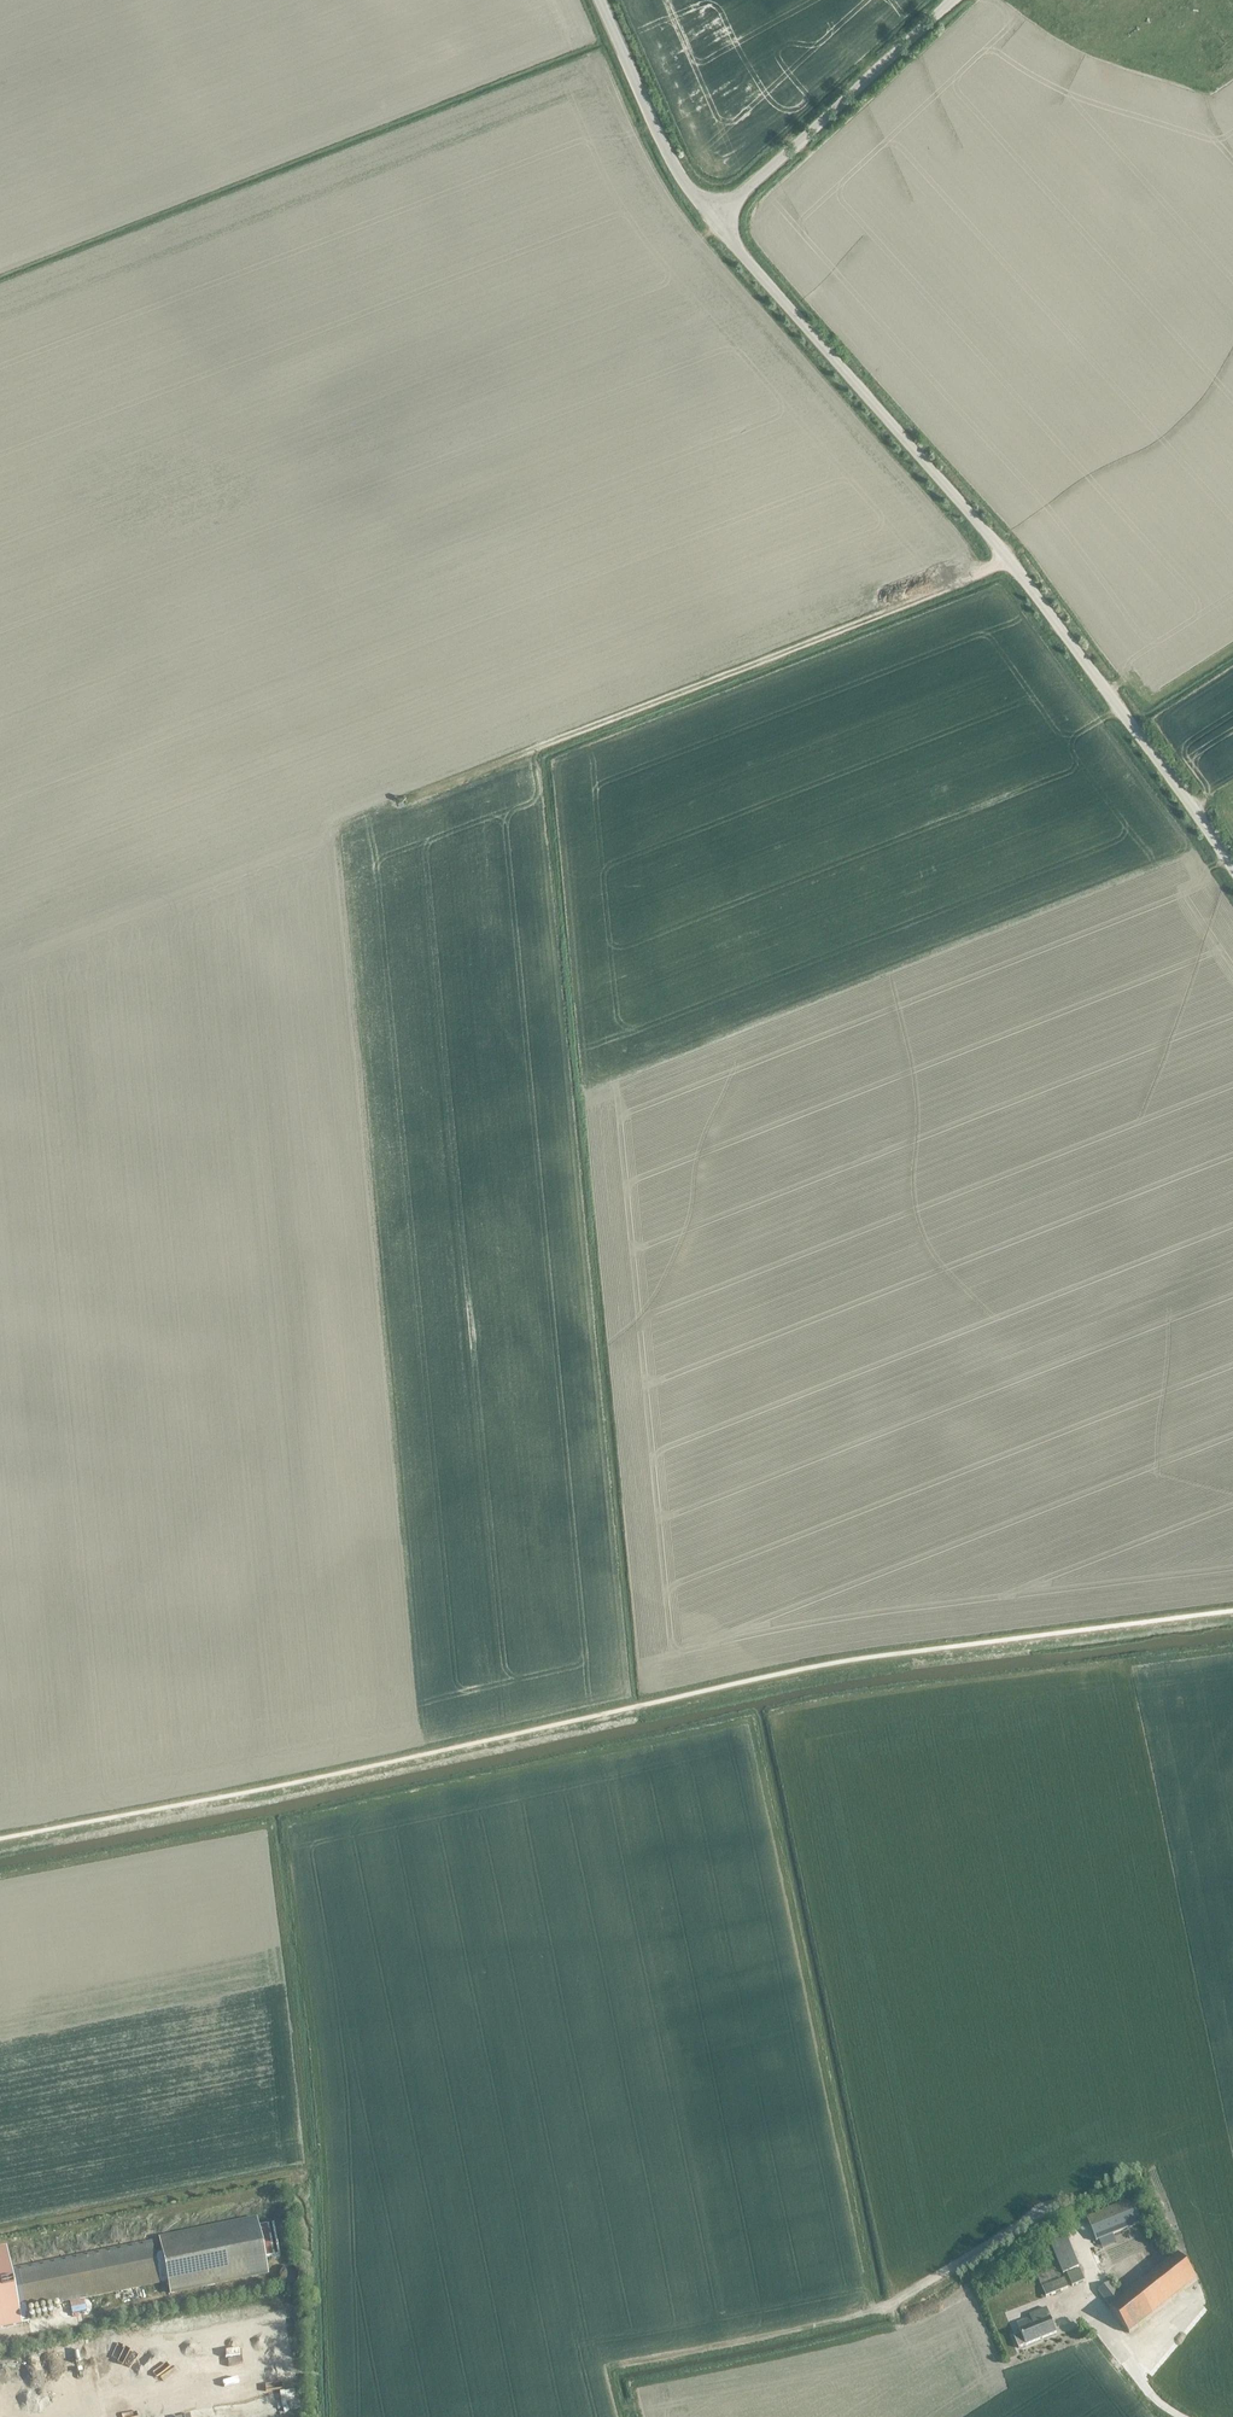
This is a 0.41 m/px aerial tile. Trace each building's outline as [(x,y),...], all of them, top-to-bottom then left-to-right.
[(1130,2201),(1085,2220),(1094,2243),(1140,2224),(1130,2201)] [(28,2323),(25,2310),(167,2281),(170,2295),(268,2276),(256,2219),(158,2239),(161,2253),(154,2255),(151,2242),(11,2270),(6,2248),(0,2249),(0,2328),(28,2323)] [(1040,2284),(1045,2297),(1057,2293),(1085,2281),(1062,2226),(1039,2235),(1056,2277),(1040,2284)] [(1177,2256),(1122,2300),(1108,2281),(1095,2291),(1129,2333),(1196,2280),(1177,2256)] [(1018,2349),(1057,2334),(1048,2312),(1017,2324),(1021,2334),(1013,2337),(1018,2349)]
